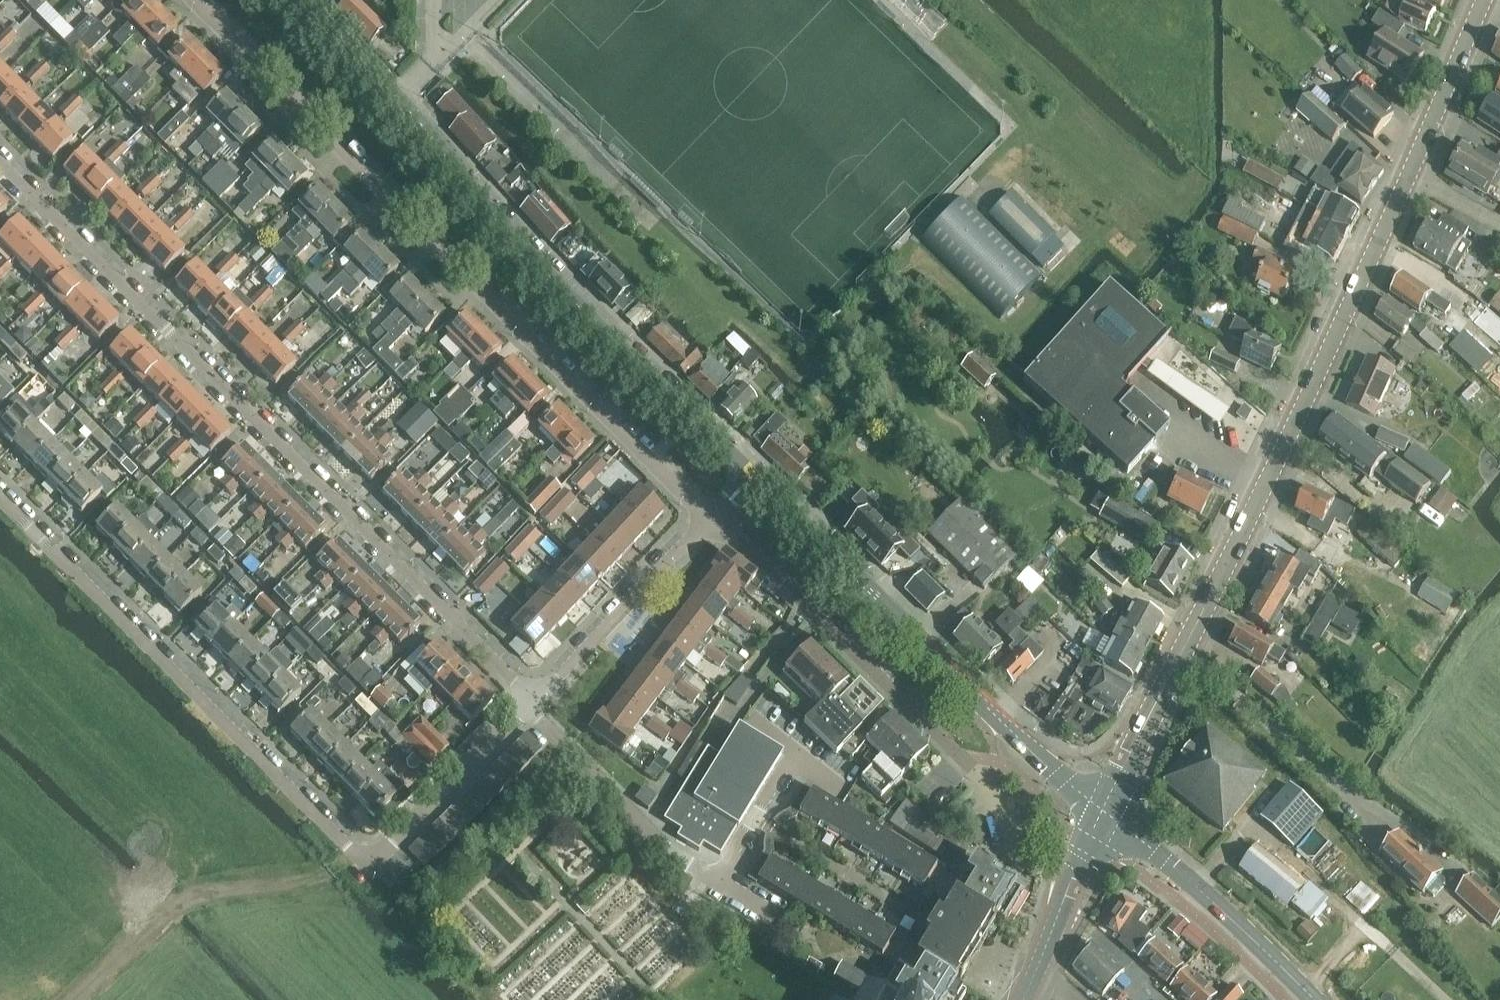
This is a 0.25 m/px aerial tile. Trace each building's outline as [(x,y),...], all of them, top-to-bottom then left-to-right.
[(27,4),(35,12),(42,5),(38,0),(31,0),(27,4)] [(76,2),(85,11),(96,0),(78,0),(76,2)] [(160,11),(149,0),(135,0),(122,13),(131,22),(113,40),(122,48),(134,37),(140,30),(160,11)] [(336,12),(371,46),(372,45),(371,44),(384,30),(385,31),(386,30),(355,0),(348,0),(336,12)] [(1401,22),(1426,33),(1436,10),(1413,0),(1410,0),(1408,5),(1398,0),(1388,0),(1384,9),(1401,22)] [(1442,8),(1445,0),(1423,0),(1442,8)] [(35,13),(65,40),(76,28),(46,1),(35,13)] [(177,28),(160,11),(140,30),(134,37),(142,45),(148,39),(157,48),(177,28)] [(1369,58),(1406,82),(1423,55),(1397,38),(1405,27),(1380,11),(1372,24),(1386,33),(1369,58)] [(65,43),(73,51),(101,23),(92,14),(70,35),(72,37),(65,43)] [(101,23),(73,51),(80,58),(87,52),(89,53),(110,33),(101,23)] [(9,28),(1,36),(9,45),(17,36),(9,28)] [(1,36),(0,37),(0,52),(1,53),(9,45),(1,36)] [(170,77),(177,85),(186,77),(206,57),(188,40),(169,59),(178,69),(170,77)] [(1336,65),(1353,82),(1363,72),(1346,55),(1336,65)] [(186,77),(177,85),(172,90),(188,107),(202,93),(203,94),(223,75),(206,57),(186,77)] [(42,62),(34,70),(42,78),(51,70),(42,62)] [(111,90),(119,97),(143,73),(136,66),(119,83),(111,90)] [(42,78),(34,70),(26,78),(34,86),(42,78)] [(3,109),(22,89),(6,72),(0,78),(0,106),(3,109)] [(143,73),(119,97),(126,105),(134,98),(151,81),(143,73)] [(112,76),(105,83),(111,90),(119,83),(112,76)] [(3,109),(19,126),(39,106),(22,89),(3,109)] [(1345,111),(1358,123),(1375,138),(1394,115),(1364,89),(1345,111)] [(437,105),(455,125),(449,130),(477,160),(496,143),(481,125),(482,124),(452,91),(437,105)] [(1296,104),(1299,107),(1297,110),(1333,141),(1346,125),(1307,91),(1296,104)] [(197,158),(205,150),(243,112),(226,94),(207,113),(216,123),(189,150),(197,158)] [(75,95),(67,103),(75,111),(83,103),(75,95)] [(1479,121),(1489,128),(1499,135),(1499,100),(1495,97),(1494,99),(1490,105),(1479,121)] [(134,98),(126,105),(131,110),(138,103),(134,98)] [(75,111),(67,103),(59,111),(67,119),(75,111)] [(19,126),(36,143),(56,123),(39,106),(19,126)] [(157,136),(165,144),(189,120),(182,112),(157,136)] [(243,112),(205,150),(213,158),(225,145),(235,155),(261,129),(243,112)] [(56,123),(36,143),(53,160),(73,140),(56,123)] [(243,188),(251,196),(289,158),(281,150),(283,146),(277,140),(273,142),(272,141),(244,168),(254,177),(243,188)] [(120,141),(112,149),(120,157),(129,149),(120,141)] [(1311,181),(1311,182),(1317,185),(1335,195),(1340,189),(1362,204),(1384,172),(1353,143),(1331,174),(1322,167),(1311,181)] [(1465,183),(1464,184),(1474,190),(1475,188),(1487,196),(1499,174),(1499,161),(1499,162),(1480,151),(1477,156),(1463,148),(1449,173),(1465,183)] [(120,157),(112,149),(104,157),(112,165),(120,157)] [(64,171),(81,188),(101,168),(84,151),(64,171)] [(1294,167),(1309,178),(1317,166),(1303,156),(1294,167)] [(289,158),(251,196),(238,208),(246,216),(278,185),(287,194),(306,175),(305,174),(307,170),(301,165),(297,167),(289,158)] [(202,181),(211,190),(231,171),(222,162),(202,181)] [(81,188),(97,205),(117,185),(101,168),(81,188)] [(1283,180),(1312,195),(1317,185),(1311,182),(1311,181),(1289,170),(1283,180)] [(231,171),(211,190),(220,199),(239,180),(231,171)] [(154,174),(145,182),(154,190),(162,182),(154,174)] [(154,190),(145,182),(137,190),(146,198),(154,190)] [(97,205),(114,222),(134,202),(117,185),(97,205)] [(1316,222),(1348,238),(1361,213),(1333,199),(1335,195),(1317,185),(1312,195),(1325,203),(1317,219),(1316,222)] [(280,243),(288,251),(295,259),(304,250),(296,242),(335,204),(318,187),(292,212),(302,221),(280,243)] [(988,215),(1031,258),(1055,235),(1011,191),(988,215)] [(521,209),(551,243),(570,226),(550,204),(549,205),(538,194),(521,209)] [(965,199),(923,241),(1000,318),(1043,276),(965,199)] [(114,222),(131,238),(151,219),(134,202),(114,222)] [(352,222),(335,204),(296,242),(304,250),(324,231),(333,241),(352,222)] [(187,207),(178,215),(187,224),(195,216),(187,207)] [(1232,220),(1260,233),(1266,221),(1238,207),(1232,220)] [(1316,222),(1317,219),(1307,214),(1299,230),(1309,235),(1303,247),(1335,263),(1348,238),(1316,222)] [(187,224),(178,215),(170,224),(179,232),(187,224)] [(1455,272),(1462,260),(1472,245),(1463,240),(1469,230),(1444,215),(1438,225),(1430,220),(1429,223),(1425,223),(1423,227),(1424,231),(1420,237),(1417,238),(1414,242),(1416,245),(1414,248),(1455,272)] [(1219,230),(1252,246),(1258,234),(1225,218),(1219,230)] [(131,238),(147,255),(167,235),(151,219),(131,238)] [(15,257),(35,237),(18,220),(0,238),(0,242),(15,257)] [(342,289),(381,250),(363,233),(344,252),(354,262),(320,295),(328,303),(342,289)] [(167,235),(147,255),(164,272),(184,252),(167,235)] [(15,257),(32,274),(51,254),(35,237),(15,257)] [(271,252),(279,260),(288,251),(280,243),(271,252)] [(1479,252),(1493,263),(1499,255),(1499,253),(1487,243),(1479,252)] [(1284,300),(1294,278),(1298,271),(1283,264),(1284,261),(1256,248),(1250,261),(1265,268),(1256,287),(1260,289),(1260,290),(1269,295),(1270,293),(1284,300)] [(398,268),(381,250),(342,289),(350,297),(370,277),(379,287),(398,268)] [(288,251),(279,260),(287,268),(295,259),(288,251)] [(232,253),(223,261),(232,270),(240,262),(232,253)] [(32,274),(48,290),(68,271),(51,254),(32,274)] [(579,273),(612,306),(630,288),(598,255),(579,273)] [(0,264),(0,271),(5,276),(13,268),(4,259),(0,264)] [(232,270),(223,261),(215,269),(224,278),(232,270)] [(175,284),(192,301),(212,281),(195,264),(175,284)] [(280,267),(265,281),(272,288),(287,274),(280,267)] [(48,290),(65,307),(85,287),(68,271),(48,290)] [(1450,305),(1449,307),(1432,295),(1433,294),(1405,274),(1399,283),(1396,284),(1393,287),(1393,291),(1391,294),(1419,313),(1427,302),(1458,324),(1464,315),(1450,305)] [(373,336),(380,343),(426,297),(409,279),(390,298),(400,308),(380,327),(381,327),(373,336)] [(192,301),(209,317),(229,298),(212,281),(192,301)] [(1156,365),(1154,363),(1145,357),(1165,336),(1108,285),(1023,380),(1127,474),(1168,428),(1120,386),(1139,364),(1151,372),(1156,365)] [(1483,285),(1476,294),(1481,299),(1489,289),(1483,285)] [(265,286),(257,295),(266,303),(274,295),(265,286)] [(65,307),(82,324),(102,304),(85,287),(65,307)] [(229,298),(209,317),(225,334),(245,315),(252,308),(235,291),(229,298)] [(37,293),(29,301),(37,310),(45,301),(37,293)] [(614,307),(620,313),(632,300),(627,294),(614,307)] [(266,303),(257,295),(249,303),(257,311),(266,303)] [(1492,306),(1499,313),(1499,296),(1492,306)] [(372,351),(395,374),(403,366),(388,350),(405,333),(415,323),(425,333),(444,314),(426,297),(380,343),(372,351)] [(1416,318),(1389,299),(1376,318),(1403,337),(1411,325),(1423,335),(1428,329),(1416,318)] [(37,310),(29,301),(21,310),(29,318),(37,310)] [(102,304),(82,324),(99,341),(119,321),(102,304)] [(447,334),(464,351),(484,332),(467,314),(447,334)] [(225,334),(242,351),(262,331),(245,315),(225,334)] [(1227,336),(1247,345),(1242,357),(1271,370),(1281,347),(1253,335),(1257,327),(1235,318),(1227,336)] [(298,320),(290,328),(298,337),(307,329),(298,320)] [(646,338),(685,376),(702,358),(691,348),(664,321),(646,338)] [(71,326),(62,334),(71,343),(79,335),(71,326)] [(3,345),(10,339),(0,328),(0,342),(3,345)] [(298,337),(290,328),(282,337),(290,345),(298,337)] [(23,329),(15,336),(23,344),(31,337),(23,329)] [(1428,329),(1423,335),(1421,336),(1437,353),(1444,346),(1428,329)] [(242,351),(259,368),(279,348),(262,331),(242,351)] [(110,352),(127,369),(147,349),(130,332),(110,352)] [(484,332),(464,351),(453,362),(462,371),(473,360),(481,369),(501,349),(484,332)] [(71,343),(62,334),(54,343),(63,351),(71,343)] [(723,343),(740,360),(748,352),(733,337),(731,335),(723,343)] [(352,338),(343,347),(355,358),(356,358),(364,350),(352,338)] [(33,340),(25,347),(32,354),(40,347),(33,340)] [(1395,352),(1412,361),(1417,352),(1400,342),(1395,352)] [(9,351),(20,363),(27,356),(16,345),(9,351)] [(279,348),(259,368),(276,385),(296,365),(279,348)] [(127,369),(143,386),(163,366),(147,349),(127,369)] [(6,350),(0,356),(0,373),(19,390),(33,375),(6,350)] [(356,358),(366,371),(376,362),(364,350),(356,358)] [(749,352),(738,363),(747,371),(758,360),(749,352)] [(1213,362),(1235,373),(1240,362),(1218,352),(1213,362)] [(961,368),(985,389),(996,376),(972,355),(961,368)] [(64,382),(69,376),(50,358),(45,364),(64,382)] [(403,366),(395,374),(406,385),(413,378),(410,374),(418,366),(411,358),(403,366)] [(710,401),(719,391),(731,378),(710,358),(688,380),(710,401)] [(1347,405),(1375,417),(1396,370),(1368,358),(1347,405)] [(498,410),(510,398),(530,378),(512,361),(493,380),(502,390),(490,403),(498,410)] [(301,411),(315,425),(335,405),(327,397),(337,386),(339,388),(357,370),(349,362),(331,380),(301,411)] [(1229,412),(1158,362),(1156,365),(1151,372),(1147,377),(1219,427),(1229,412)] [(143,386),(160,403),(180,383),(163,366),(143,386)] [(115,372),(107,380),(116,389),(124,381),(115,372)] [(287,397),(301,411),(331,380),(326,375),(316,385),(307,377),(287,397)] [(731,378),(719,391),(727,398),(718,408),(734,423),(756,400),(743,387),(744,386),(734,376),(731,378)] [(530,378),(510,398),(498,410),(505,418),(518,406),(527,416),(547,396),(530,378)] [(116,389),(107,380),(99,389),(107,397),(116,389)] [(160,403),(177,420),(197,400),(180,383),(160,403)] [(433,413),(441,420),(468,393),(459,384),(439,404),(440,406),(433,413)] [(1463,396),(1468,400),(1480,388),(1476,384),(1463,396)] [(329,439),(370,397),(376,392),(371,386),(343,413),(335,405),(315,425),(329,439)] [(468,393),(441,420),(448,428),(455,421),(457,422),(477,402),(468,393)] [(58,401),(69,412),(75,406),(65,394),(58,401)] [(34,424),(51,407),(44,400),(33,412),(17,396),(2,411),(8,416),(0,424),(0,431),(13,445),(34,424)] [(84,396),(78,402),(87,410),(95,402),(90,396),(84,396)] [(329,439),(342,453),(363,433),(354,424),(376,403),(370,397),(329,439)] [(177,420),(194,436),(214,417),(197,400),(177,420)] [(149,405),(141,414),(149,422),(157,414),(149,405)] [(539,427),(556,445),(576,425),(559,407),(539,427)] [(1238,416),(1246,421),(1252,411),(1244,407),(1238,416)] [(74,418),(85,429),(92,423),(81,411),(74,418)] [(753,439),(763,448),(761,449),(796,482),(809,469),(804,464),(812,455),(803,447),(799,452),(778,432),(787,423),(781,417),(782,417),(777,413),(753,439)] [(149,422),(141,414),(132,422),(141,430),(149,422)] [(1370,479),(1375,473),(1416,504),(1431,485),(1399,461),(1389,454),(1389,453),(1338,415),(1319,441),(1370,479)] [(214,417),(194,436),(210,453),(230,433),(214,417)] [(113,418),(104,428),(115,439),(124,430),(113,418)] [(356,467),(387,437),(397,427),(391,421),(371,441),(363,433),(342,453),(356,467)] [(13,445),(30,462),(51,441),(55,437),(39,422),(35,425),(34,424),(13,445)] [(576,425),(556,445),(545,456),(553,465),(565,453),(573,462),(593,442),(576,425)] [(440,426),(431,435),(440,444),(449,435),(440,426)] [(748,426),(742,432),(751,440),(757,434),(748,426)] [(1376,438),(1405,451),(1410,441),(1381,428),(1376,438)] [(91,435),(102,447),(109,440),(98,429),(91,435)] [(479,459),(487,467),(514,440),(506,432),(479,459)] [(440,444),(432,452),(441,461),(458,445),(449,435),(440,444)] [(387,437),(356,467),(370,481),(391,461),(382,452),(392,442),(387,437)] [(130,438),(122,446),(130,454),(138,446),(130,438)] [(182,439),(174,447),(182,455),(190,447),(182,439)] [(514,440),(487,467),(494,474),(521,448),(514,440)] [(30,462),(47,479),(68,458),(72,454),(64,446),(60,450),(51,441),(30,462)] [(459,444),(449,454),(461,465),(470,456),(459,444)] [(220,484),(225,489),(256,459),(242,445),(221,465),(230,473),(220,484)] [(1414,445),(1402,461),(1439,489),(1451,473),(1414,445)] [(108,452),(119,464),(126,457),(115,446),(108,452)] [(182,455),(174,447),(165,455),(174,463),(182,455)] [(596,456),(584,469),(594,479),(607,466),(596,456)] [(47,479),(65,496),(85,476),(68,458),(47,479)] [(241,485),(249,493),(270,473),(256,459),(225,489),(231,495),(241,485)] [(127,460),(122,465),(132,476),(138,471),(127,460)] [(477,463),(467,472),(478,482),(487,473),(477,463)] [(594,479),(584,469),(572,482),(582,492),(594,479)] [(381,492),(395,506),(426,476),(421,471),(410,481),(402,472),(381,492)] [(247,511),(253,517),(283,487),(270,473),(249,493),(258,501),(247,511)] [(458,491),(466,481),(455,473),(447,483),(458,491)] [(487,473),(478,482),(487,492),(496,483),(487,473)] [(1167,500),(1199,516),(1212,490),(1180,474),(1167,500)] [(85,476),(65,496),(62,499),(62,502),(69,510),(72,509),(75,507),(82,513),(102,493),(105,497),(112,490),(101,479),(95,486),(85,476)] [(395,506),(409,520),(429,500),(421,492),(432,482),(426,476),(395,506)] [(139,485),(150,496),(157,489),(146,478),(139,485)] [(524,505),(534,515),(560,488),(550,478),(524,505)] [(188,486),(175,499),(188,511),(201,499),(188,486)] [(269,513),(277,521),(297,501),(283,487),(253,517),(258,523),(269,513)] [(1297,510),(1313,518),(1309,527),(1328,536),(1336,519),(1348,525),(1355,511),(1308,488),(1297,510)] [(1429,504),(1447,517),(1459,501),(1441,488),(1429,504)] [(423,534),(437,548),(457,528),(449,520),(475,494),(469,489),(454,504),(423,534)] [(565,489),(552,503),(563,512),(575,499),(565,489)] [(641,489),(625,506),(648,528),(664,511),(641,489)] [(877,506),(864,494),(854,504),(859,509),(853,516),(842,527),(861,545),(878,527),(867,516),(877,506)] [(156,502),(167,513),(174,506),(163,495),(156,502)] [(1100,513),(1098,517),(1146,545),(1158,524),(1110,497),(1108,499),(1100,513)] [(409,520),(423,534),(454,504),(448,499),(438,509),(429,500),(409,520)] [(928,533),(974,578),(985,589),(1018,555),(961,499),(928,533)] [(275,539),(281,545),(311,515),(297,501),(277,521),(285,529),(275,539)] [(519,508),(512,501),(495,518),(502,525),(519,508)] [(563,512),(552,503),(540,516),(550,525),(563,512)] [(1141,512),(1151,519),(1157,510),(1148,503),(1141,512)] [(625,506),(609,523),(632,545),(648,528),(625,506)] [(96,528),(113,545),(133,524),(116,507),(96,528)] [(205,509),(195,519),(206,530),(216,520),(205,509)] [(173,519),(184,530),(191,523),(180,512),(173,519)] [(311,515),(281,545),(286,551),(296,540),(305,549),(325,529),(311,515)] [(113,545),(130,562),(151,541),(150,541),(158,534),(141,517),(134,524),(133,524),(113,545)] [(437,548),(451,563),(495,518),(490,523),(485,518),(465,537),(457,528),(437,548)] [(495,518),(451,563),(465,577),(485,557),(477,548),(487,538),(489,540),(504,526),(502,525),(495,518)] [(1371,522),(1361,534),(1397,566),(1408,554),(1371,522)] [(609,523),(593,540),(617,562),(632,545),(609,523)] [(227,525),(213,538),(222,548),(236,535),(227,525)] [(530,527),(518,540),(528,549),(540,536),(530,527)] [(890,538),(878,527),(861,545),(880,563),(897,545),(902,551),(912,540),(900,528),(890,538)] [(190,536),(201,547),(208,540),(197,529),(190,536)] [(236,535),(223,548),(233,558),(245,545),(236,535)] [(528,549),(518,540),(505,553),(516,562),(528,549)] [(617,562),(593,540),(577,557),(601,579),(617,562)] [(130,562),(147,579),(167,558),(151,541),(130,562)] [(315,579),(320,585),(350,555),(336,541),(316,561),(325,569),(315,579)] [(207,553),(218,564),(225,557),(214,546),(207,553)] [(1145,582),(1172,597),(1193,562),(1165,546),(1145,582)] [(716,571),(715,572),(739,591),(740,589),(744,592),(750,584),(758,590),(764,582),(724,551),(712,568),(716,571)] [(1090,559),(1122,587),(1130,578),(1098,551),(1090,559)] [(246,552),(238,560),(252,574),(260,566),(246,552)] [(1295,554),(1289,564),(1279,558),(1268,577),(1293,592),(1297,594),(1304,582),(1310,585),(1318,572),(1304,559),(1295,554)] [(336,580),(344,589),(364,569),(350,555),(320,585),(326,591),(336,580)] [(1041,555),(1029,568),(1040,578),(1052,565),(1041,555)] [(147,579),(164,596),(185,576),(167,558),(147,579)] [(499,560),(486,573),(497,583),(509,570),(499,560)] [(575,560),(560,575),(584,597),(598,582),(575,560)] [(919,568),(913,575),(936,597),(942,590),(947,586),(924,564),(919,568)] [(1028,568),(1016,582),(1032,596),(1044,582),(1028,568)] [(342,607),(348,613),(378,583),(364,569),(344,589),(353,597),(342,607)] [(715,572),(701,590),(726,608),(726,607),(733,599),(739,591),(715,572)] [(497,583),(486,573),(474,586),(484,596),(497,583)] [(1413,593),(1447,614),(1459,594),(1425,574),(1413,593)] [(560,575),(546,590),(570,612),(584,597),(560,575)] [(913,575),(903,585),(926,608),(936,597),(913,575)] [(185,576),(164,596),(181,613),(202,593),(200,591),(205,586),(199,580),(194,585),(185,576)] [(1268,577),(1256,596),(1281,611),(1293,592),(1268,577)] [(239,585),(250,596),(257,589),(246,578),(239,585)] [(364,608),(372,616),(392,596),(378,583),(348,613),(353,618),(364,608)] [(546,590),(532,605),(556,627),(570,612),(546,590)] [(701,590),(688,608),(712,626),(726,608),(701,590)] [(1092,597),(1095,602),(1094,602),(1104,615),(1112,609),(1103,596),(1102,596),(1099,592),(1092,597)] [(279,612),(274,606),(263,595),(256,602),(273,619),(279,612)] [(370,635),(375,640),(406,610),(392,596),(372,616),(380,625),(370,635)] [(1015,614),(1026,625),(1045,606),(1041,602),(1033,596),(1015,614)] [(1281,611),(1256,596),(1244,616),(1270,631),(1274,624),(1278,627),(1283,618),(1279,616),(1281,611)] [(1326,596),(1317,611),(1331,619),(1340,604),(1326,596)] [(1123,622),(1153,638),(1163,618),(1123,597),(1120,604),(1130,609),(1123,621),(1123,622)] [(232,606),(223,615),(216,608),(220,604),(214,598),(200,612),(205,617),(195,628),(212,645),(233,624),(241,616),(232,606)] [(733,599),(726,607),(733,612),(736,608),(739,604),(733,599)] [(556,627),(532,605),(511,628),(535,650),(556,627)] [(688,608),(674,626),(705,649),(708,644),(711,641),(704,636),(712,626),(688,608)] [(736,608),(733,612),(729,617),(739,624),(745,615),(736,608)] [(406,610),(375,640),(381,646),(391,636),(400,645),(420,625),(406,610)] [(952,621),(960,630),(953,637),(982,667),(1001,648),(972,618),(972,619),(963,610),(952,621)] [(1317,611),(1309,625),(1322,633),(1331,619),(1317,611)] [(273,619),(284,630),(290,623),(279,612),(273,619)] [(996,625),(1008,637),(1021,624),(1009,612),(996,625)] [(745,615),(739,624),(748,631),(754,622),(745,615)] [(1119,629),(1112,642),(1143,658),(1153,638),(1123,622),(1123,621),(1113,616),(1109,624),(1119,629)] [(212,645),(229,662),(250,641),(233,624),(212,645)] [(1227,645),(1262,665),(1267,656),(1279,663),(1285,652),(1239,625),(1227,645)] [(1322,633),(1309,625),(1301,639),(1314,647),(1322,633)] [(674,626),(661,643),(685,662),(692,652),(699,657),(702,653),(705,649),(674,626)] [(289,636),(301,647),(307,640),(296,629),(289,636)] [(229,662),(246,679),(267,659),(250,641),(229,662)] [(1143,658),(1112,642),(1108,650),(1098,645),(1094,652),(1096,658),(1132,677),(1143,658)] [(426,693),(435,685),(457,662),(439,643),(407,674),(426,693)] [(661,643),(647,661),(678,685),(681,681),(684,676),(678,671),(685,662),(661,643)] [(708,644),(705,649),(702,653),(711,660),(718,651),(708,644)] [(807,722),(827,738),(847,716),(869,694),(859,684),(854,688),(848,682),(847,681),(819,653),(810,644),(785,670),(823,707),(807,722)] [(306,653),(329,676),(336,669),(313,646),(306,653)] [(999,671),(1012,684),(1033,663),(1020,649),(999,671)] [(718,651),(711,660),(720,667),(723,663),(727,658),(718,651)] [(727,658),(723,663),(738,674),(744,667),(729,656),(727,658)] [(246,679),(263,696),(284,676),(267,659),(246,679)] [(359,659),(346,672),(358,685),(372,671),(359,659)] [(647,661),(634,679),(658,698),(665,688),(672,693),(674,689),(678,685),(647,661)] [(435,685),(453,703),(476,681),(457,662),(435,685)] [(1093,665),(1076,692),(1085,698),(1085,697),(1094,703),(1092,706),(1101,712),(1103,708),(1117,716),(1133,689),(1093,665)] [(1250,679),(1278,702),(1289,712),(1294,706),(1283,696),(1287,692),(1259,669),(1250,679)] [(371,697),(380,705),(401,684),(392,675),(371,697)] [(284,676),(263,696),(280,714),(301,693),(284,676)] [(338,685),(349,696),(356,689),(345,678),(338,685)] [(634,679),(620,697),(644,716),(658,698),(634,679)] [(476,681),(453,703),(472,722),(494,700),(476,681)] [(681,681),(678,685),(674,689),(684,696),(690,688),(681,681)] [(690,688),(684,696),(693,703),(696,700),(699,695),(690,688)] [(1030,700),(1042,713),(1055,701),(1043,688),(1030,700)] [(847,716),(827,738),(852,758),(865,743),(872,750),(863,759),(872,767),(860,779),(881,798),(916,762),(919,764),(922,765),(925,763),(927,761),(929,758),(928,755),(926,752),(927,751),(914,738),(914,739),(895,720),(892,724),(888,720),(892,717),(891,716),(890,717),(882,708),(882,707),(869,694),(847,716)] [(355,702),(366,713),(373,706),(362,695),(355,702)] [(699,695),(696,700),(706,707),(710,703),(699,695)] [(620,697),(606,715),(631,733),(644,716),(620,697)] [(290,732),(307,749),(328,728),(311,711),(290,732)] [(372,719),(383,730),(390,723),(379,712),(372,719)] [(631,733),(606,715),(606,716),(602,713),(589,730),(629,760),(635,752),(627,746),(633,738),(629,735),(631,733)] [(653,717),(650,721),(647,726),(656,733),(662,724),(653,717)] [(420,718),(411,727),(439,756),(449,747),(420,718)] [(672,731),(662,724),(656,733),(665,740),(672,731)] [(673,737),(683,744),(693,731),(683,724),(673,737)] [(439,756),(411,727),(402,736),(431,765),(439,756)] [(677,776),(687,782),(664,820),(681,830),(677,837),(677,838),(679,836),(688,841),(686,843),(699,851),(703,844),(720,855),(782,754),(739,727),(721,757),(697,742),(677,776)] [(1163,782),(1223,831),(1255,791),(1254,789),(1266,774),(1207,727),(1163,782)] [(307,749),(325,766),(345,746),(328,728),(307,749)] [(389,736),(400,747),(406,753),(412,746),(395,729),(389,736)] [(527,732),(519,740),(535,756),(543,748),(527,732)] [(519,740),(511,748),(527,764),(535,756),(519,740)] [(325,766),(341,783),(362,763),(345,746),(325,766)] [(511,748),(503,756),(519,772),(527,764),(511,748)] [(503,756),(495,764),(511,780),(519,772),(503,756)] [(341,783),(358,800),(379,780),(378,779),(387,770),(380,762),(371,771),(362,763),(341,783)] [(495,764),(487,772),(503,788),(511,780),(495,764)] [(379,780),(358,800),(376,818),(384,809),(391,816),(412,796),(387,771),(379,780)] [(487,772),(479,780),(495,796),(503,788),(487,772)] [(479,780),(471,788),(487,804),(495,796),(479,780)] [(796,817),(799,813),(812,791),(813,789),(805,784),(789,810),(786,811),(783,813),(780,815),(778,816),(775,819),(773,821),(782,826),(785,823),(788,821),(792,819),(796,817)] [(1259,818),(1292,848),(1322,815),(1289,785),(1259,818)] [(634,799),(648,809),(658,797),(644,787),(634,799)] [(471,788),(464,795),(480,811),(487,804),(471,788)] [(813,820),(820,824),(833,803),(812,791),(799,813),(811,820),(809,824),(810,824),(813,820)] [(464,795),(456,803),(472,819),(480,811),(464,795)] [(937,855),(942,845),(963,858),(972,843),(953,831),(930,818),(909,802),(899,816),(892,828),(937,855)] [(456,803),(448,811),(464,827),(472,819),(456,803)] [(828,830),(840,838),(853,816),(833,803),(820,824),(828,829),(825,834),(826,834),(828,830)] [(448,811),(440,819),(456,835),(464,827),(448,811)] [(854,844),(861,849),(874,828),(853,816),(840,838),(852,845),(850,849),(851,849),(854,844)] [(440,819),(432,827),(448,843),(456,835),(440,819)] [(432,827),(424,835),(440,851),(448,843),(432,827)] [(869,855),(882,862),(895,841),(874,828),(861,849),(869,854),(866,859),(867,859),(869,855)] [(756,883),(757,881),(770,859),(771,859),(773,855),(773,849),(774,843),(775,838),(766,832),(766,834),(765,836),(764,840),(763,842),(763,852),(748,878),(756,883)] [(1381,854),(1424,893),(1426,890),(1434,897),(1445,884),(1445,880),(1440,875),(1443,872),(1400,833),(1381,854)] [(424,835),(416,843),(432,859),(440,851),(424,835)] [(895,869),(903,874),(916,853),(895,841),(882,862),(894,870),(891,874),(892,874),(895,869)] [(432,859),(416,843),(408,851),(424,867),(432,859)] [(1237,868),(1287,909),(1301,891),(1280,873),(1283,869),(1255,846),(1237,868)] [(911,880),(923,887),(936,866),(916,853),(903,874),(910,878),(907,883),(908,884),(911,880)] [(757,881),(778,893),(790,872),(783,868),(786,863),(785,863),(783,867),(771,859),(770,859),(757,881)] [(962,881),(954,894),(993,918),(994,918),(1004,924),(1025,889),(1015,883),(1016,883),(975,859),(966,874),(967,875),(963,880),(962,881)] [(953,896),(954,894),(962,881),(936,866),(923,887),(920,892),(921,895),(929,900),(934,893),(939,896),(938,896),(942,899),(953,896)] [(778,893),(799,906),(812,884),(800,877),(802,873),(799,877),(790,872),(778,893)] [(1475,875),(1457,895),(1492,927),(1499,919),(1499,899),(1475,875)] [(1369,916),(1385,898),(1363,878),(1347,896),(1369,916)] [(799,906),(819,918),(832,897),(824,893),(827,888),(827,887),(824,891),(812,884),(799,906)] [(1292,903),(1351,959),(1368,941),(1309,886),(1292,903)] [(977,951),(994,923),(991,921),(993,918),(954,894),(953,896),(934,926),(916,956),(915,958),(955,981),(957,978),(960,980),(977,951)] [(819,918),(840,931),(853,909),(841,902),(844,898),(843,897),(840,902),(832,897),(819,918)] [(1103,925),(1126,941),(1124,943),(1135,952),(1149,934),(1136,925),(1146,913),(1122,897),(1122,898),(1120,897),(1116,902),(1118,903),(1103,925)] [(840,931),(861,943),(874,922),(865,917),(868,913),(868,912),(865,916),(853,909),(840,931)] [(1182,913),(1171,925),(1200,951),(1210,939),(1182,913)] [(1296,931),(1308,942),(1318,932),(1306,921),(1296,931)] [(861,943),(882,956),(895,934),(882,926),(885,922),(884,922),(881,927),(874,922),(861,943)] [(908,971),(915,958),(916,956),(914,945),(910,943),(910,944),(905,941),(909,934),(901,929),(897,930),(895,934),(882,956),(908,971)] [(1134,954),(1166,984),(1181,966),(1148,935),(1134,954)] [(1073,969),(1102,996),(1124,972),(1091,942),(1082,953),(1085,956),(1073,969)] [(923,963),(922,964),(923,964),(911,983),(903,978),(894,993),(905,999),(961,999),(966,993),(954,985),(955,983),(955,982),(955,981),(923,963)] [(841,964),(833,978),(863,994),(871,980),(841,964)] [(1183,999),(1212,999),(1216,995),(1186,969),(1169,987),(1183,999)] [(1217,999),(1237,999),(1242,993),(1231,984),(1217,999)]
